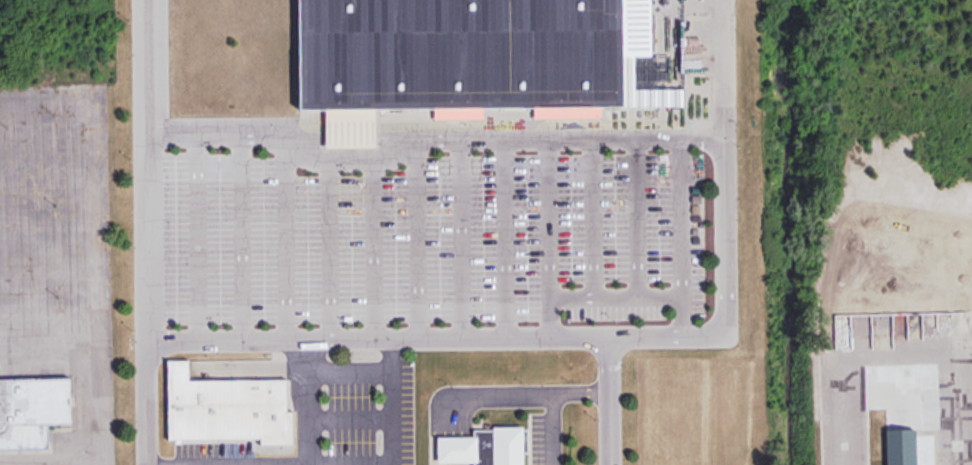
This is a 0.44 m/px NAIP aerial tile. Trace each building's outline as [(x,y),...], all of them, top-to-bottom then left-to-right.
[(304,109),(329,109),(329,127),(329,147),(379,147),(379,126),(379,108),(437,108),(437,119),(487,118),(486,107),(537,107),(537,117),(606,117),(606,107),(686,106),(686,88),(638,88),(638,55),(657,55),(656,0),(303,0),(304,109)] [(965,326),(963,326),(964,320),(952,320),(951,336),(965,337),(965,326)] [(167,359),(168,439),(260,437),(260,444),(293,443),(293,410),(286,410),(286,378),(187,380),(187,359),(167,359)] [(49,423),(74,423),(73,378),(0,380),(0,450),(49,449),(49,423)] [(527,427),(475,428),(475,437),(440,437),(440,463),(476,463),(476,464),(528,464),(527,427)] [(885,464),(918,464),(917,428),(884,428),(885,464)]
